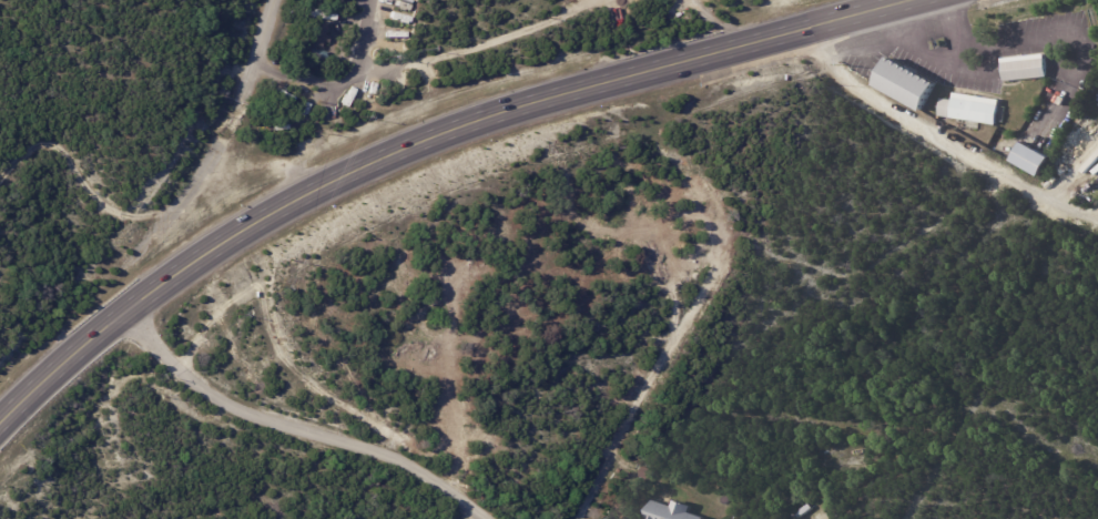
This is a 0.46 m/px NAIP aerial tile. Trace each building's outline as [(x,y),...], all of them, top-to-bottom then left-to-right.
[(309,46),(327,48),(330,24),(311,22),(309,46)] [(997,58),(1039,53),(1041,74),(1000,80),(997,58)] [(941,84),(925,112),(877,84),(894,55),(942,82),(941,84)] [(1003,100),(999,124),(941,115),(944,98),(956,100),(957,93),(1003,100)] [(1056,159),(1057,160),(1047,179),(1017,162),(1027,143),(1056,159)] [(692,515),(704,518),(649,518),(655,501),(674,508),(677,502),(693,508),(692,515)] [(793,515),(807,506),(810,510),(795,518),(793,515)]
